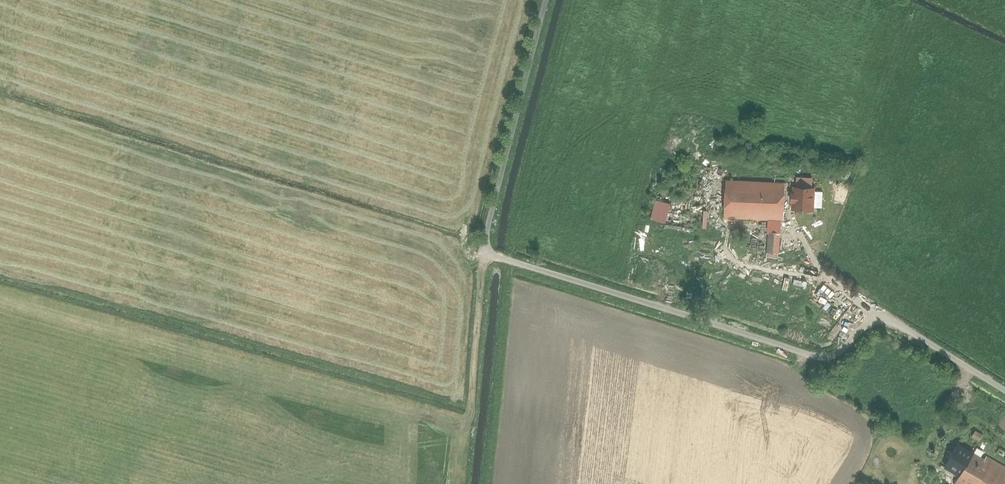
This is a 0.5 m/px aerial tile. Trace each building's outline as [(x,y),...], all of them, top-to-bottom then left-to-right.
[(716,178),(714,217),(778,220),(780,182),(716,178)] [(821,188),(794,188),(794,211),(807,211),(808,200),(820,200),(821,188)] [(669,222),(673,201),(659,198),(654,219),(669,222)] [(782,232),(768,232),(766,254),(781,254),(782,232)] [(979,422),(974,432),(987,438),(991,428),(979,422)] [(981,457),(978,463),(950,447),(938,468),(954,477),(950,483),(1004,483),(1004,471),(981,457)]
